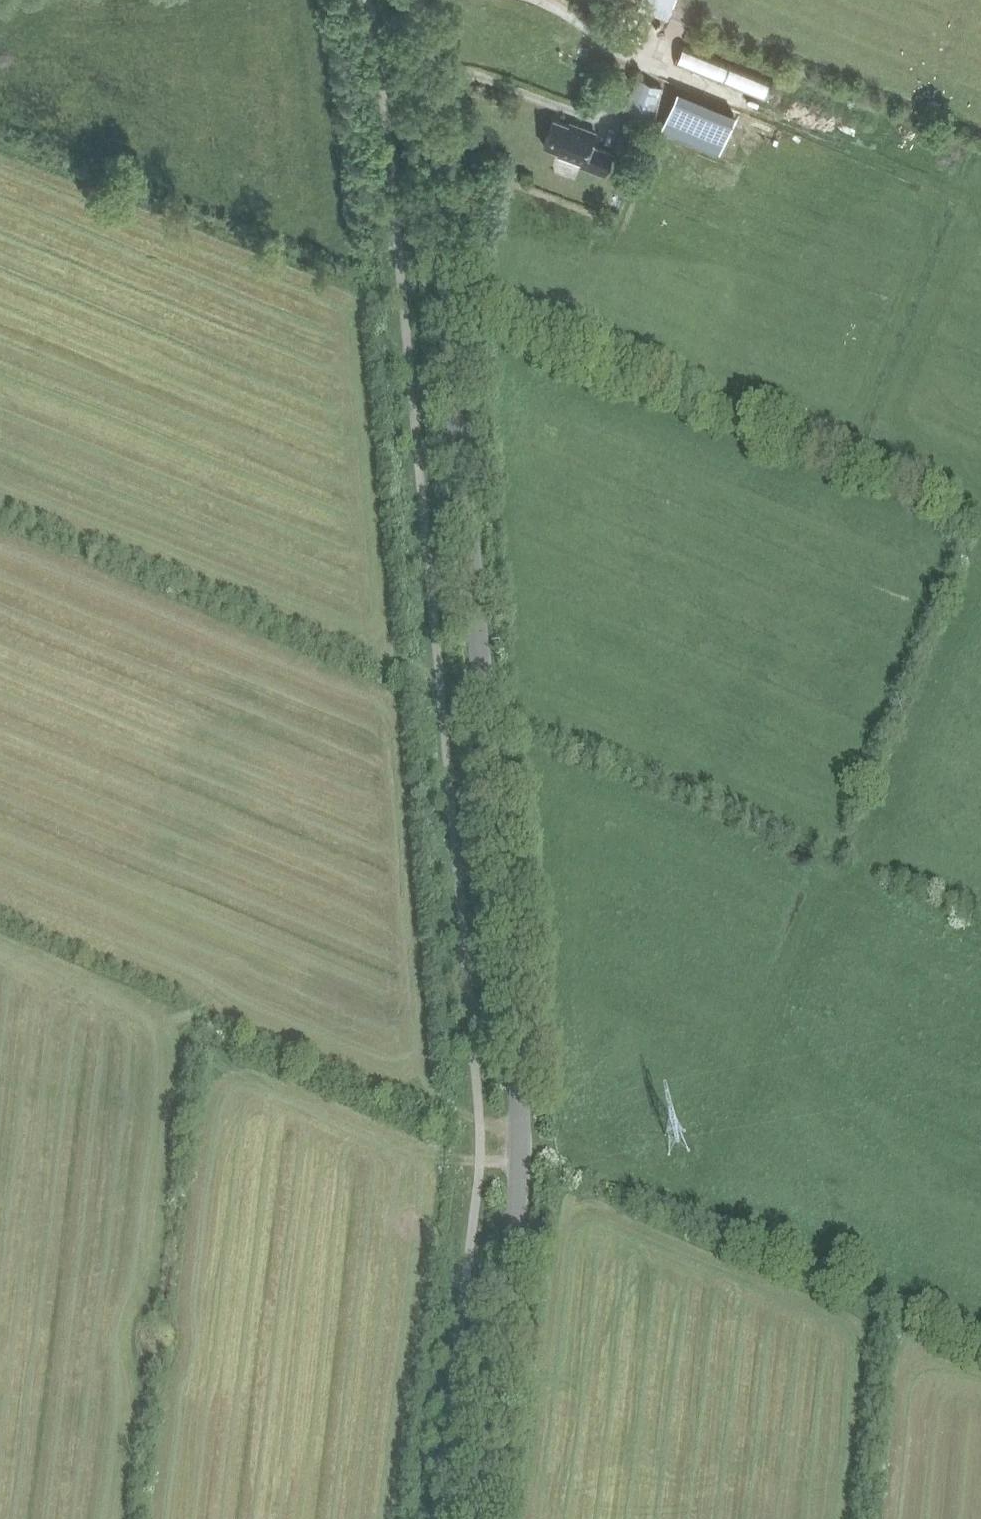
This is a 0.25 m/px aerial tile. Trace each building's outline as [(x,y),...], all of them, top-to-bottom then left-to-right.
[(636,6),(655,13),(666,18),(673,0),(638,0),(636,6)] [(679,49),(674,66),(764,93),(769,76),(679,49)] [(660,88),(636,78),(624,108),(648,118),(660,88)] [(602,175),(610,153),(588,145),(594,131),(580,126),(579,129),(552,119),(542,145),(557,150),(556,153),(581,162),(579,167),(602,175)]
